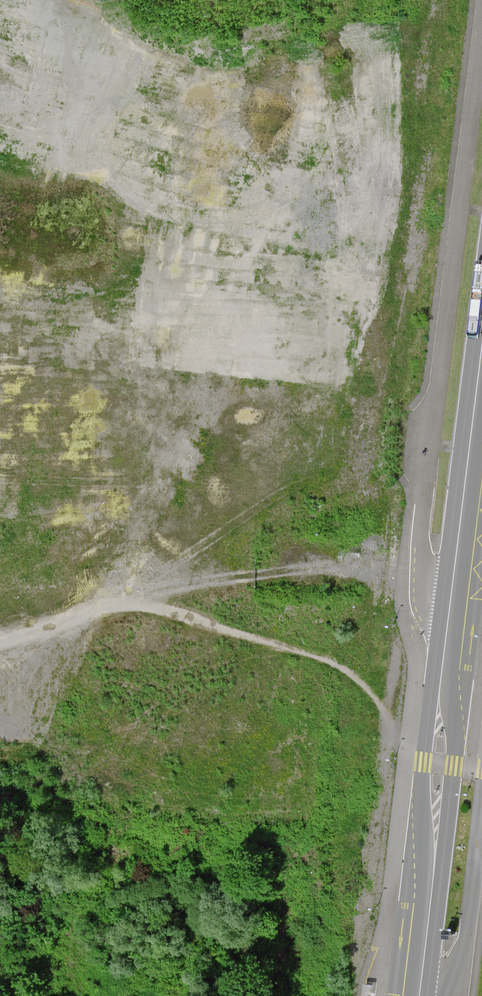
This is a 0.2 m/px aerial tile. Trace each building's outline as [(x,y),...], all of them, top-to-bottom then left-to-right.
[(366,995),(375,995),(377,984),(367,983),(366,995)]
